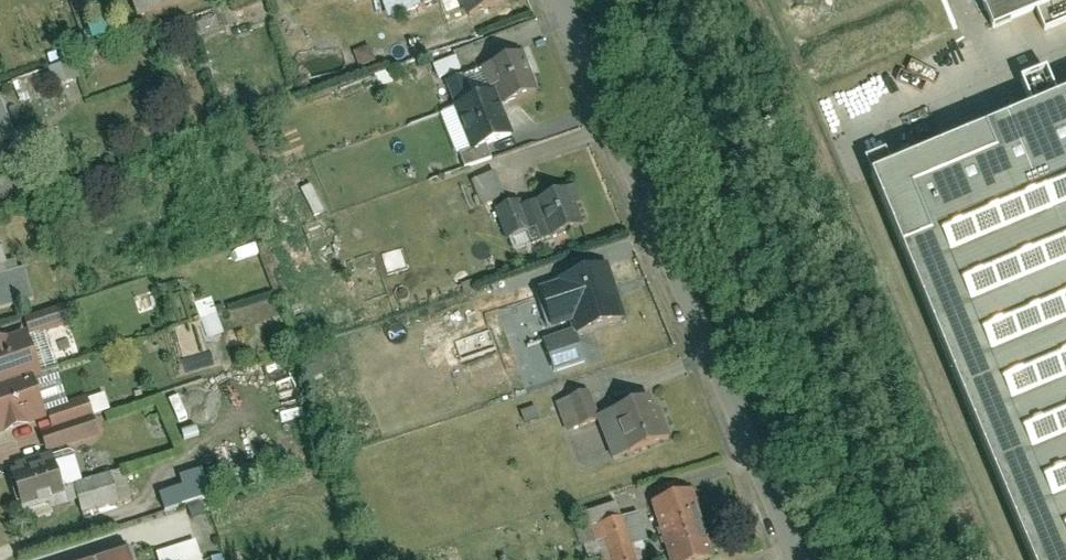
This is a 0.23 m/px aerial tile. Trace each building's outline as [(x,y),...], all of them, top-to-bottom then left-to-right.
[(145,14),(187,0),(140,0),(145,14)] [(474,14),(509,0),(468,0),(474,14)] [(996,31),(1065,1),(1065,0),(983,0),(996,31)] [(528,50),(488,65),(505,105),(547,90),(528,50)] [(436,63),(440,74),(461,66),(457,55),(436,63)] [(875,175),(1035,559),(1065,559),(1065,96),(875,175)] [(884,151),(864,158),(869,171),(889,164),(884,151)] [(472,179),(482,204),(506,194),(495,170),(472,179)] [(590,222),(576,186),(544,198),(556,233),(590,222)] [(584,331),(633,315),(614,259),(544,286),(559,323),(545,327),(554,355),(588,344),(584,331)] [(34,299),(27,266),(0,272),(0,306),(34,299)] [(196,302),(209,337),(224,331),(211,297),(196,302)] [(0,339),(0,387),(48,372),(33,327),(0,339)] [(0,390),(0,434),(55,416),(43,377),(0,390)] [(589,388),(556,401),(567,431),(600,418),(589,388)] [(677,436),(658,393),(622,406),(640,450),(677,436)] [(60,456),(17,470),(28,503),(72,490),(60,456)] [(159,491),(164,509),(210,496),(202,467),(179,473),(182,484),(159,491)] [(699,488),(658,500),(669,535),(712,523),(699,488)] [(602,554),(603,559),(636,559),(632,544),(647,540),(640,511),(621,516),(618,503),(577,513),(588,558),(602,554)] [(712,523),(669,535),(676,559),(705,559),(720,556),(712,523)] [(158,548),(161,559),(203,559),(198,539),(158,548)] [(101,559),(102,559),(139,559),(135,548),(101,559)]
